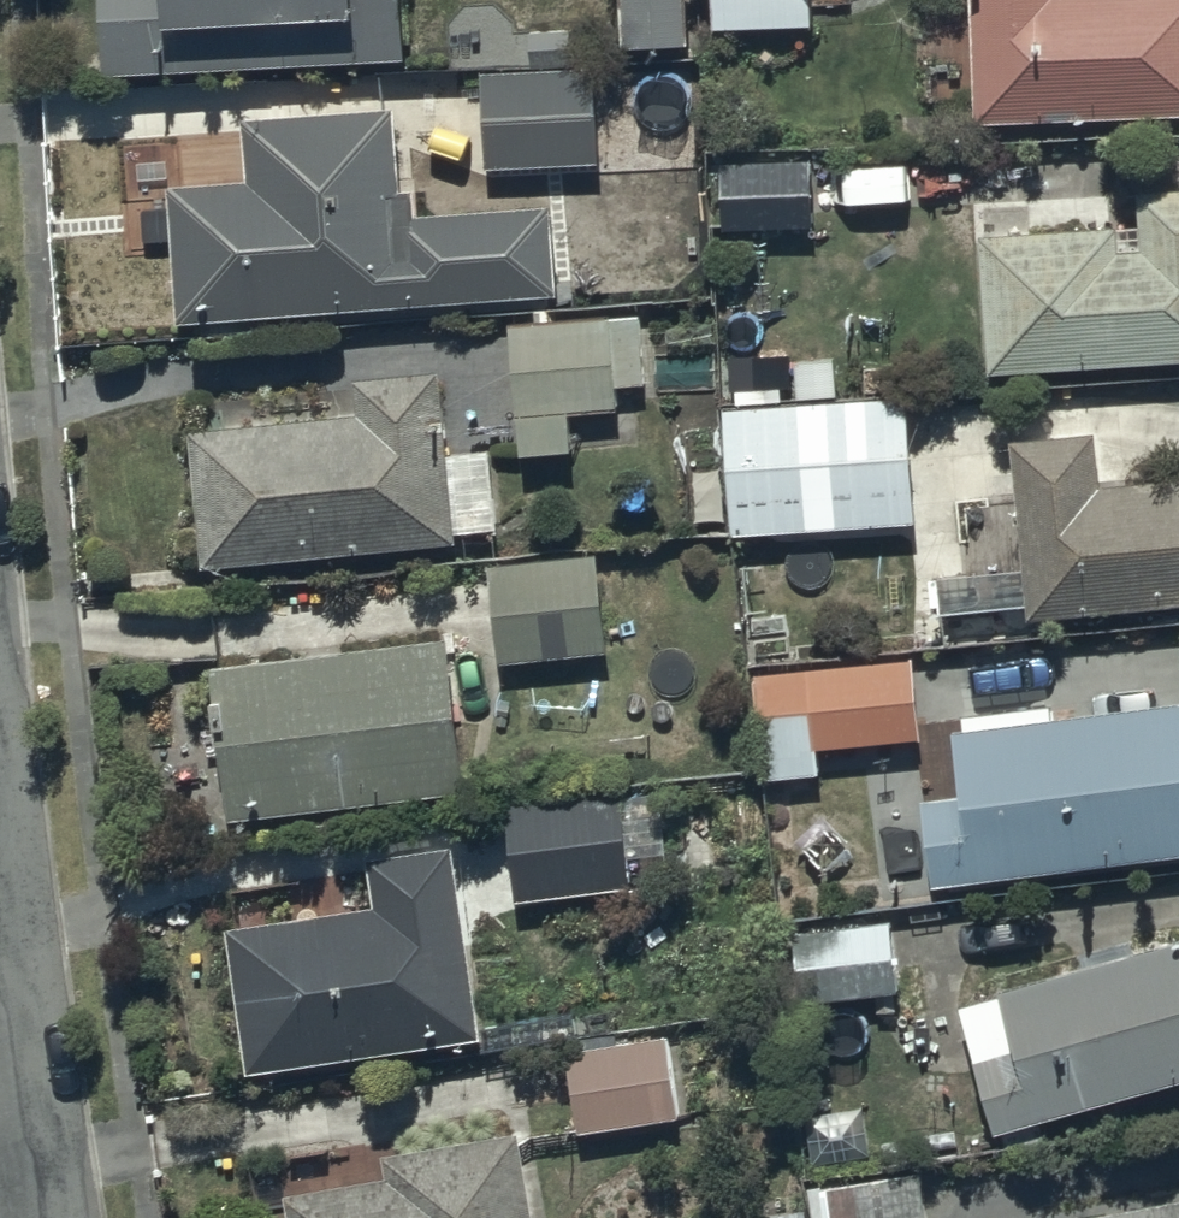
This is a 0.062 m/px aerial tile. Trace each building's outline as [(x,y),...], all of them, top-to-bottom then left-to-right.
[(88,77),(389,61),(386,0),(84,0),(88,77)] [(606,48),(674,48),(674,38),(683,38),(683,0),(606,0),(606,48)] [(800,0),(697,0),(697,29),(800,27),(800,0)] [(962,113),(962,120),(1178,117),(1178,0),(961,0),(962,113)] [(481,68),(484,165),(606,162),(603,64),(581,65),(580,27),(532,29),(533,66),(481,68)] [(391,222),(384,110),(229,120),(233,179),(155,184),(164,328),(541,298),(536,212),(391,222)] [(709,163),(710,231),(806,230),(805,162),(709,163)] [(1124,192),(1125,228),(970,235),(976,371),(1178,362),(1178,189),(1124,192)] [(643,315),(500,324),(505,453),(557,451),(556,414),(607,412),(606,385),(645,383),(643,315)] [(713,409),(721,538),(908,527),(900,394),(836,398),(833,358),(788,361),(791,404),(713,409)] [(346,416),(176,428),(188,568),(444,546),(443,535),(491,530),(485,452),(437,456),(435,438),(444,437),(442,414),(431,415),(427,373),(342,380),(346,416)] [(1001,442),(1012,572),(928,579),(933,648),(1036,640),(1035,621),(1178,609),(1178,477),(1088,484),(1084,436),(1001,442)] [(478,568),(487,663),(594,653),(586,558),(478,568)] [(192,671),(212,826),(455,795),(435,638),(192,669),(193,671),(192,671)] [(744,674),(752,780),(807,775),(805,750),(912,742),(906,662),(744,674)] [(918,887),(1178,851),(1178,702),(1140,707),(1138,696),(1091,703),(1093,712),(1049,718),(1047,703),(951,716),(952,727),(935,729),(945,795),(906,800),(918,887)] [(490,811),(502,906),(622,891),(611,796),(490,811)] [(282,921),(215,931),(236,1074),(469,1040),(442,851),(356,864),(359,887),(279,899),(282,921)] [(783,932),(788,1002),(888,995),(883,925),(783,932)] [(985,993),(988,1003),(950,1014),(984,1136),(1178,1080),(1178,938),(985,993)] [(577,1049),(586,1128),(681,1117),(672,1037),(577,1049)] [(276,1217),(523,1217),(509,1133),(373,1156),(377,1177),(272,1195),(276,1217)] [(912,1175),(811,1190),(815,1217),(919,1217),(912,1175)] [(1064,1217),(1178,1217),(1178,1195),(1064,1217)]
